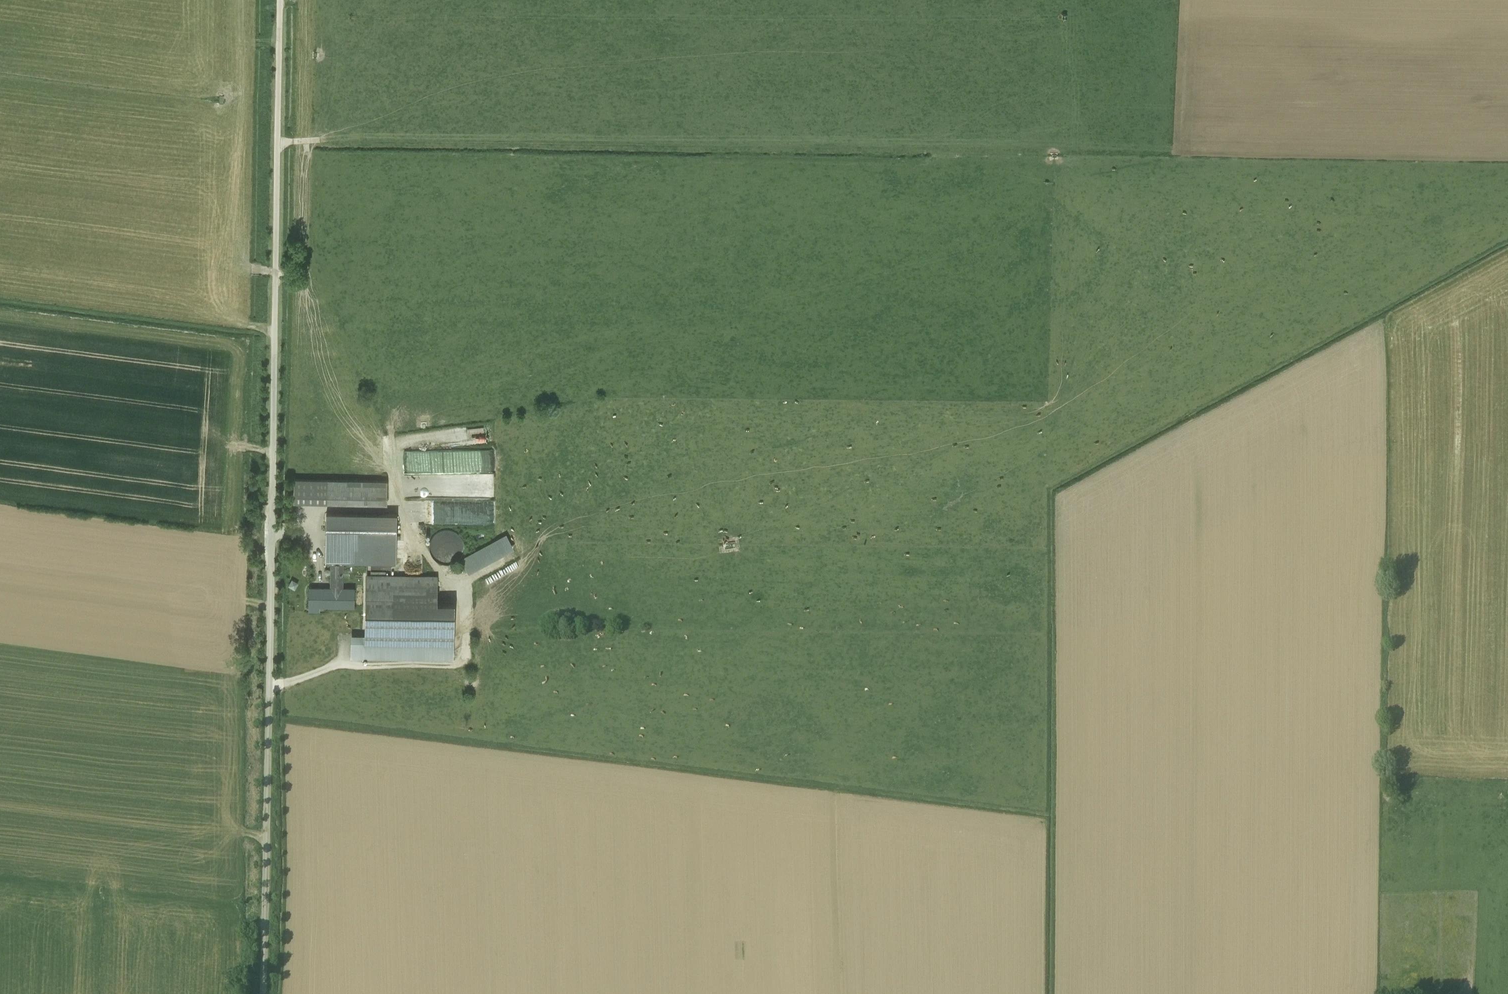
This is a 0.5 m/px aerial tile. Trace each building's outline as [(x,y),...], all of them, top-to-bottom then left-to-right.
[(494,469),(493,447),(419,448),(419,471),(494,469)] [(298,471),(298,501),(387,501),(387,478),(327,478),(327,471),(298,471)] [(416,496),(416,471),(404,471),(404,496),(416,496)] [(338,509),(383,510),(384,502),(338,502),(338,509)] [(397,512),(326,511),(326,561),(332,561),(342,561),(396,562),(397,512)] [(465,551),(465,547),(465,544),(464,541),(463,538),(461,536),(458,533),(456,532),(453,530),(449,529),(445,529),(442,530),(439,531),(437,533),(434,534),(432,537),(430,540),(430,542),(429,546),(429,549),(429,552),(431,555),(432,558),(434,560),(437,562),(440,564),(443,565),(446,565),(449,565),(452,565),(456,563),(459,561),(461,559),(463,556),(464,553),(465,551)] [(508,533),(463,557),(473,578),(519,554),(508,533)] [(342,561),(332,561),(332,587),(342,587),(342,561)] [(437,575),(366,574),(365,640),(453,642),(454,602),(437,602),(437,575)] [(332,587),(310,586),(309,606),(310,606),(310,601),(318,602),(318,605),(354,605),(354,587),(342,587),(332,587)]
